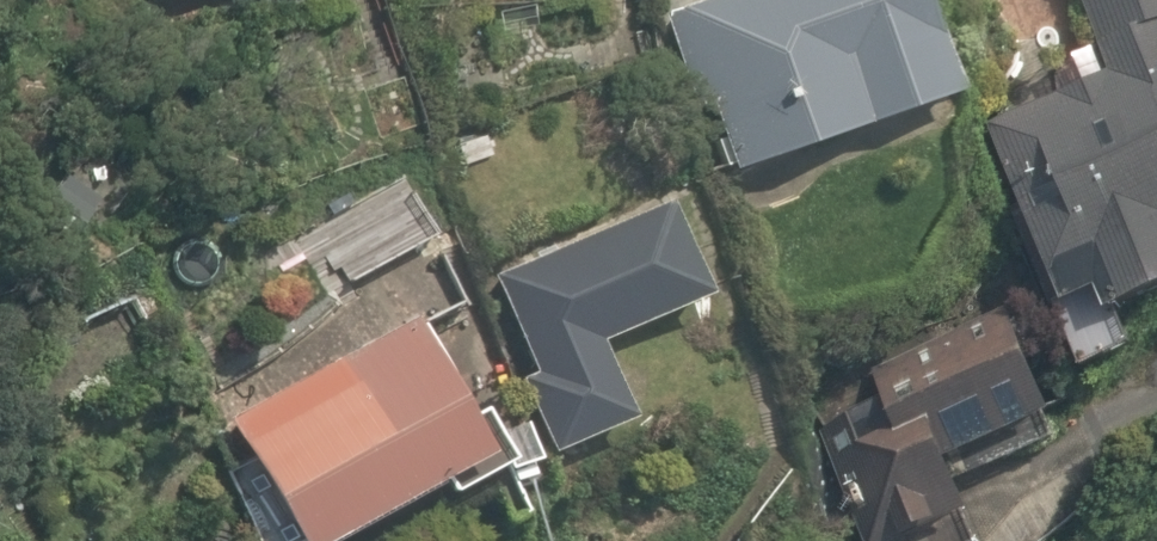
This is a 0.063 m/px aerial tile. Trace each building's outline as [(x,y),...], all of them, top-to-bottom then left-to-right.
[(664,17),(696,117),(708,113),(732,189),(958,117),(921,0),(719,0),(664,17)] [(1121,358),(1156,346),(1156,0),(1089,0),(1116,79),(1001,118),(1076,336),(1110,325),(1121,358)] [(431,161),(374,185),(402,250),(459,226),(431,161)] [(676,200),(502,268),(542,373),(528,378),(556,451),(637,420),(606,338),(713,297),(676,200)] [(301,540),(342,540),(507,454),(430,308),(233,412),(301,540)] [(864,540),(975,540),(956,494),(1063,450),(1013,327),(879,382),(904,442),(835,470),(864,540)]
